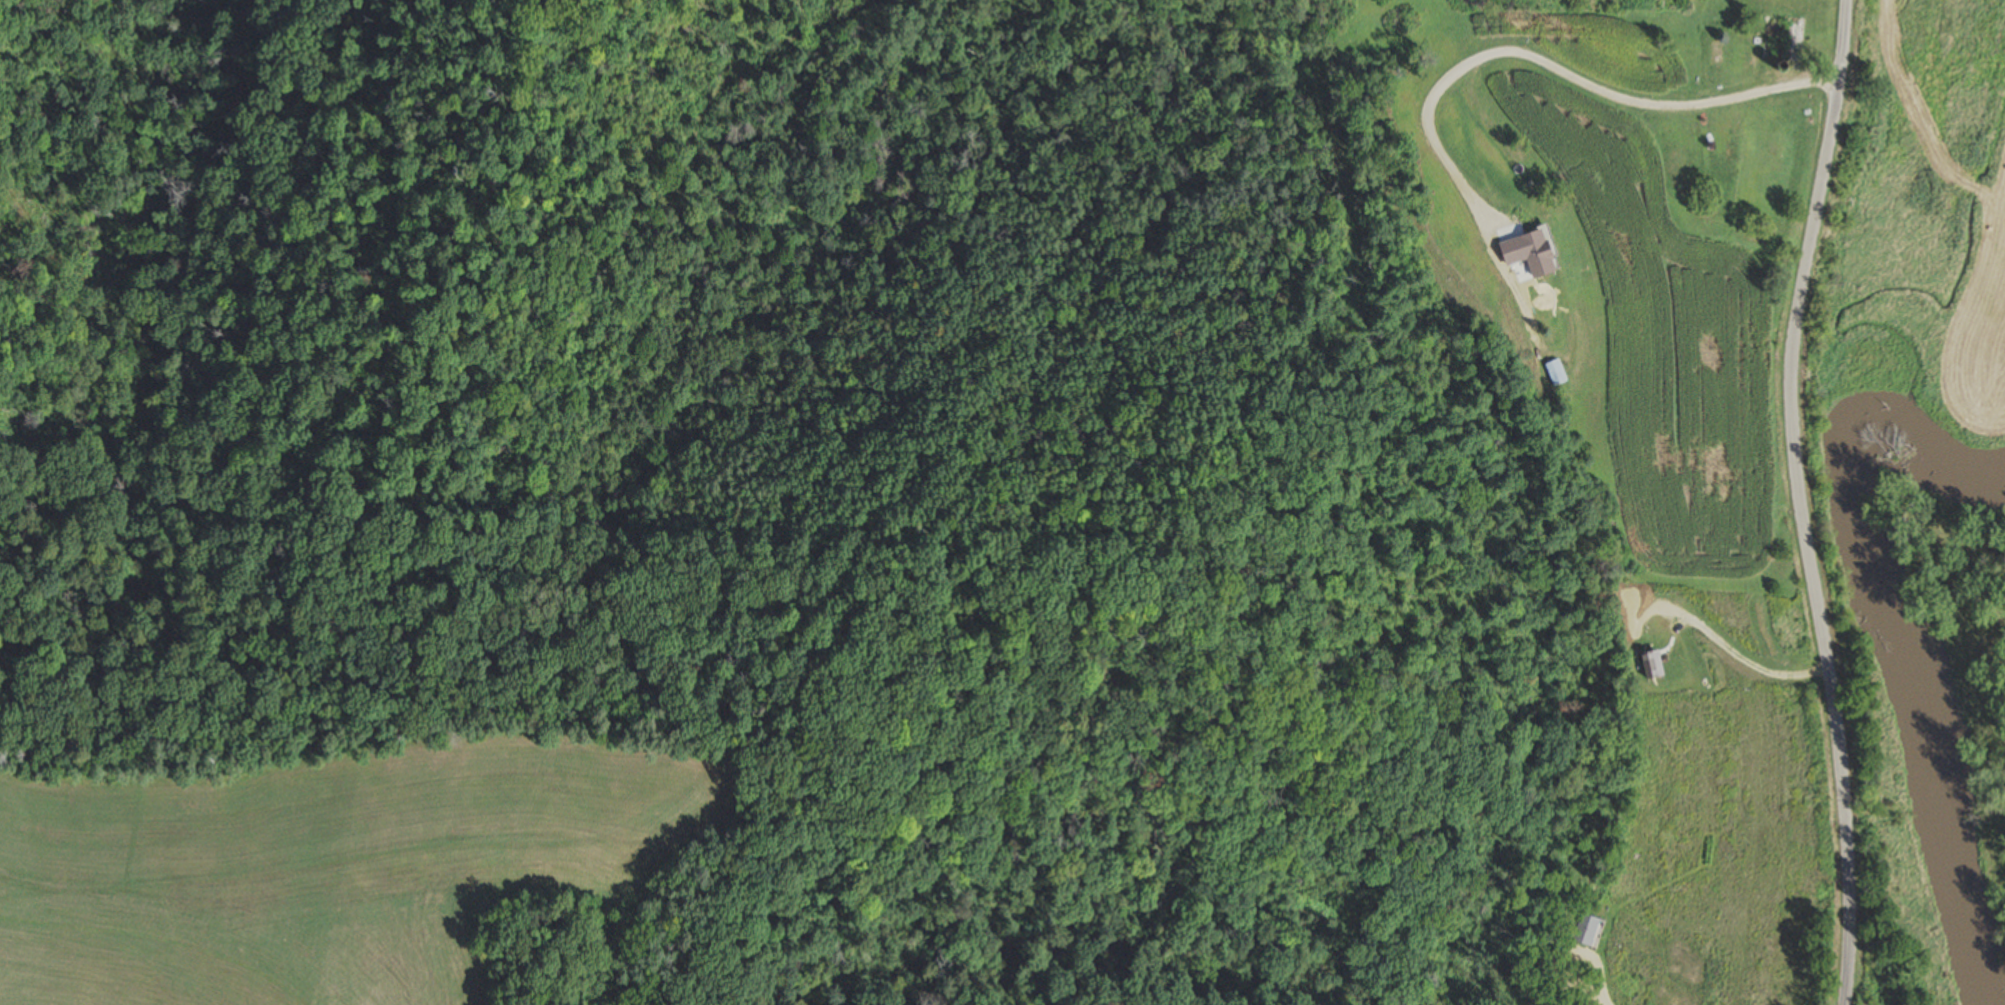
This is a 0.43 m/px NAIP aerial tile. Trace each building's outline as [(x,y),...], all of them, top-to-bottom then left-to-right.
[(1762,16),(1759,61),(1800,64),(1802,18),(1762,16)] [(1779,110),(1761,110),(1761,119),(1779,119),(1779,110)] [(1565,382),(1556,360),(1544,366),(1553,388),(1565,382)]
